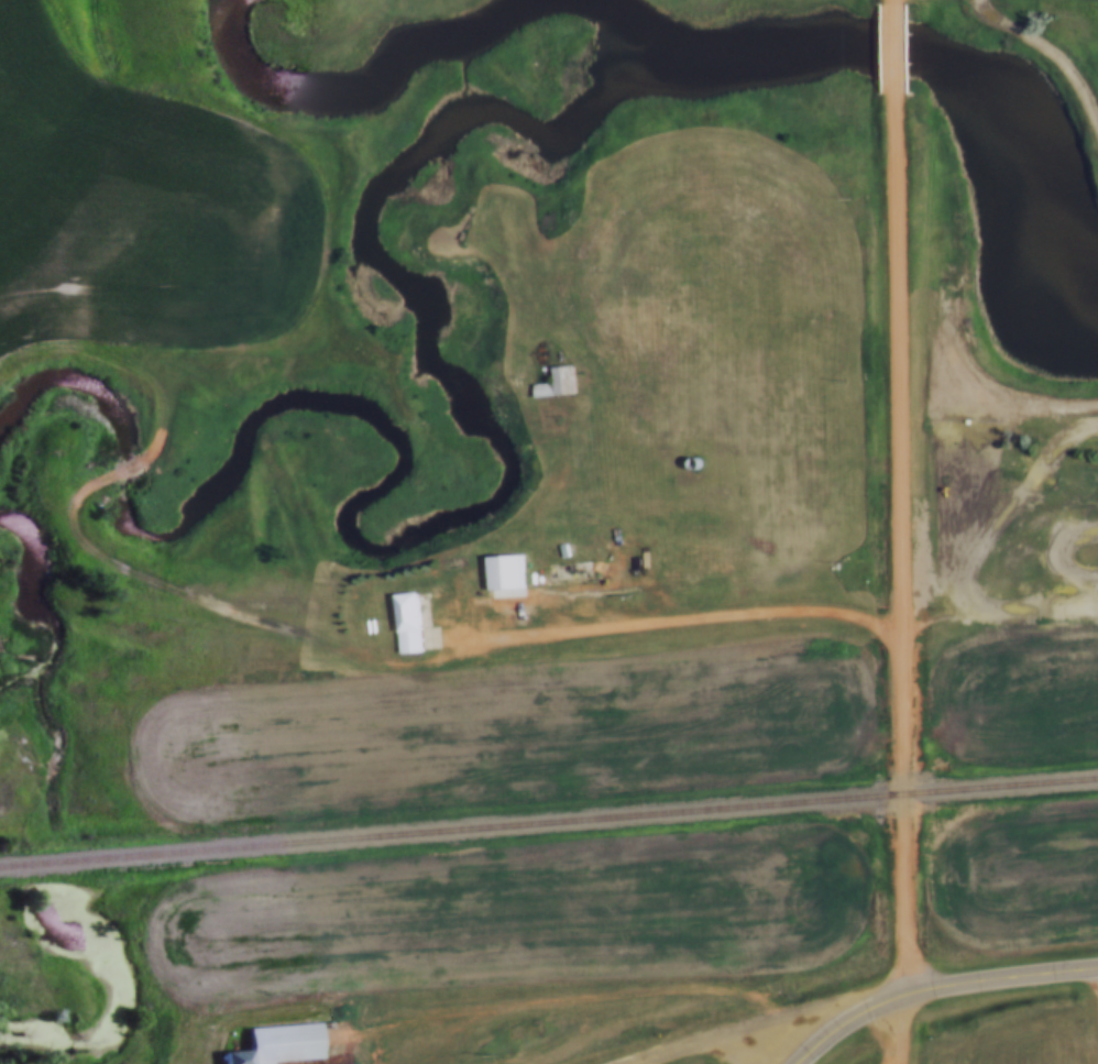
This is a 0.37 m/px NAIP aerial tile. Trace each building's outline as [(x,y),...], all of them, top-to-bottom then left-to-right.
[(529,385),(549,384),(548,370),(570,368),(572,396),(530,399),(529,385)] [(684,469),(687,472),(690,474),(694,474),(698,472),(699,468),(696,463),(693,461),(689,462),(685,464),(684,469)] [(555,546),(562,545),(563,558),(556,558),(555,546)] [(482,561),(515,558),(517,591),(484,594),(482,561)] [(547,582),(594,579),(593,560),(546,563),(547,582)] [(391,596),(414,594),(419,652),(395,655),(391,596)] [(266,1063),(246,1063),(244,1051),(243,1030),(314,1023),(317,1058),(266,1063)] [(244,1051),(219,1053),(220,1063),(246,1063),(244,1051)]
